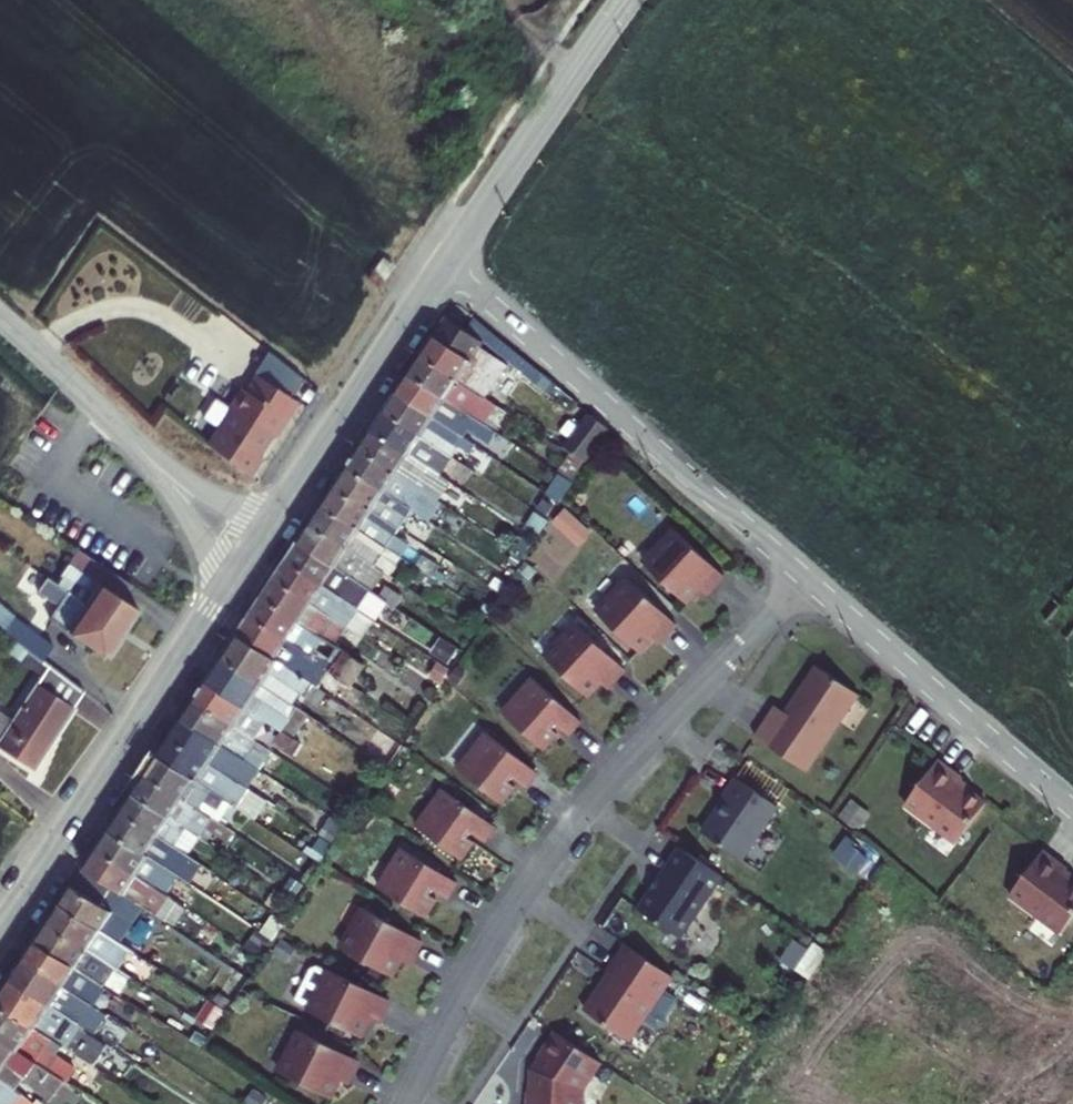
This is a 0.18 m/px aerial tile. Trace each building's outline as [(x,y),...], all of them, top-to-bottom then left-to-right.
[(446,317),(421,356),(485,398),(507,365),(481,347),(484,342),(446,317)] [(501,408),(421,356),(409,374),(474,416),(478,410),(493,419),(501,408)] [(489,426),(474,416),(409,374),(396,393),(462,436),(466,439),(470,432),(490,445),(499,432),(489,426)] [(202,454),(241,485),(254,469),(250,467),(268,445),(271,447),(296,414),(260,386),(248,401),(242,397),(229,414),(231,416),(202,454)] [(462,436),(396,393),(384,411),(453,456),(460,444),(470,450),(474,444),(466,439),(462,436)] [(474,416),(489,426),(493,419),(478,410),(474,416)] [(440,475),(453,456),(384,411),(372,430),(440,475)] [(606,429),(588,416),(565,449),(583,461),(606,429)] [(440,475),(372,430),(360,448),(439,501),(452,483),(440,475)] [(443,502),(439,501),(360,448),(348,466),(414,510),(417,504),(435,515),(443,502)] [(417,525),(408,518),(414,510),(348,466),(334,487),(399,530),(409,536),(417,525)] [(561,473),(548,492),(560,500),(572,480),(561,473)] [(395,538),(399,530),(334,487),(322,505),(388,549),(395,538)] [(401,557),(388,549),(322,505),(310,525),(385,575),(391,578),(403,559),(401,557)] [(579,545),(592,529),(563,506),(550,522),(579,545)] [(373,593),(385,575),(310,525),(298,543),(371,592),(373,593)] [(673,532),(645,561),(687,600),(702,584),(708,591),(720,578),(673,532)] [(408,546),(395,538),(388,549),(401,557),(408,546)] [(359,610),(371,592),(298,543),(285,561),(359,610)] [(68,544),(59,557),(122,598),(130,583),(68,544)] [(91,594),(85,603),(124,629),(138,608),(122,598),(59,557),(49,572),(58,578),(60,576),(91,594)] [(273,581),(346,629),(359,610),(285,561),(273,581)] [(441,584),(424,572),(418,580),(436,591),(441,584)] [(36,593),(58,607),(49,620),(106,658),(124,629),(85,603),(47,576),(36,593)] [(335,647),(346,629),(273,581),(261,598),(335,647)] [(625,581),(598,609),(639,648),(654,633),(661,639),(673,626),(625,581)] [(403,599),(387,589),(381,599),(396,609),(403,599)] [(335,647),(261,598),(250,616),(312,657),(315,659),(321,651),(339,663),(345,654),(335,647)] [(6,632),(43,660),(53,645),(27,627),(38,610),(27,602),(17,617),(0,604),(0,628),(6,632)] [(319,678),(304,668),(312,657),(250,616),(238,634),(314,686),(319,678)] [(573,625),(546,653),(587,693),(602,677),(609,683),(621,671),(573,625)] [(302,694),(320,706),(328,695),(314,686),(238,634),(222,659),(221,659),(263,687),(271,674),(302,694)] [(339,663),(321,651),(315,659),(333,672),(339,663)] [(339,663),(333,672),(356,686),(368,668),(345,654),(339,663)] [(263,687),(221,659),(206,682),(267,722),(283,733),(293,740),(309,717),(294,707),(263,687)] [(32,770),(84,691),(50,665),(13,720),(0,710),(0,747),(32,770)] [(773,709),(753,740),(804,774),(855,696),(814,668),(782,716),(773,709)] [(294,707),(302,694),(271,674),(263,687),(294,707)] [(529,679),(503,708),(545,746),(560,731),(566,736),(578,723),(529,679)] [(254,741),(267,722),(206,682),(194,701),(254,741)] [(274,753),(254,741),(194,701),(182,719),(261,772),(274,753)] [(249,790),(261,772),(182,719),(170,737),(249,790)] [(483,732),(457,762),(501,799),(515,783),(522,788),(533,775),(483,732)] [(293,740),(283,733),(275,745),(294,757),(302,745),(293,740)] [(245,795),(249,790),(170,737),(158,756),(232,805),(247,816),(256,802),(245,795)] [(225,816),(232,805),(158,756),(146,774),(213,820),(219,812),(225,816)] [(932,769),(901,815),(954,851),(982,809),(953,790),(956,785),(932,769)] [(219,823),(213,820),(146,774),(133,793),(202,839),(208,831),(230,846),(237,835),(219,823)] [(776,809),(733,780),(719,800),(722,802),(700,835),(741,862),(776,809)] [(439,789),(416,820),(461,854),(475,837),(482,842),(492,828),(439,789)] [(213,846),(202,839),(133,793),(121,812),(189,858),(194,849),(206,857),(213,846)] [(200,865),(189,858),(121,812),(109,831),(176,876),(183,867),(194,873),(200,865)] [(219,812),(213,820),(219,823),(225,816),(219,812)] [(844,818),(840,824),(835,831),(854,844),(857,838),(863,830),(844,818)] [(177,877),(176,876),(109,831),(96,850),(165,896),(177,877)] [(398,848),(377,880),(424,912),(436,894),(443,899),(454,884),(398,848)] [(169,898),(165,896),(96,850),(84,868),(115,889),(165,923),(171,915),(162,910),(169,898)] [(721,879),(678,851),(638,913),(681,940),(721,879)] [(1041,853),(1010,900),(1063,935),(1072,920),(1072,881),(1062,874),(1065,869),(1041,853)] [(111,894),(115,889),(84,868),(60,905),(132,953),(135,954),(147,935),(143,932),(120,917),(126,909),(128,905),(111,894)] [(290,897),(256,874),(247,888),(281,911),(290,897)] [(120,971),(132,953),(60,905),(48,924),(117,969),(120,971)] [(149,923),(126,909),(120,917),(143,932),(149,923)] [(362,909),(342,943),(391,972),(402,954),(410,959),(419,943),(362,909)] [(105,988),(117,969),(48,924),(35,942),(105,988)] [(260,960),(273,940),(257,930),(244,949),(260,960)] [(93,1007),(105,988),(35,942),(23,962),(93,1007)] [(788,942),(773,966),(784,973),(799,950),(788,942)] [(671,978),(624,948),(606,976),(609,977),(584,1015),(628,1044),(671,978)] [(80,1026),(93,1007),(23,962),(11,980),(80,1026)] [(294,1000),(360,1034),(370,1014),(378,1018),(386,1003),(317,967),(310,969),(294,1000)] [(80,1026),(11,980),(0,997),(0,1006),(55,1041),(96,1068),(110,1045),(86,1030),(80,1039),(74,1035),(80,1026)] [(55,1041),(0,1006),(0,1040),(54,1075),(61,1064),(64,1061),(48,1051),(55,1041)] [(217,1018),(207,1010),(198,1023),(209,1030),(217,1018)] [(297,1033),(280,1068),(331,1094),(341,1074),(349,1078),(357,1062),(297,1033)] [(555,1035),(539,1061),(541,1063),(534,1073),(532,1096),(529,1095),(528,1103),(579,1103),(581,1090),(598,1064),(555,1035)] [(54,1075),(0,1040),(0,1076),(18,1090),(25,1083),(49,1103),(48,1103),(68,1103),(78,1091),(74,1088),(54,1075)] [(81,1077),(61,1064),(54,1075),(74,1088),(81,1077)] [(0,1076),(0,1103),(36,1103),(18,1090),(0,1076)]
